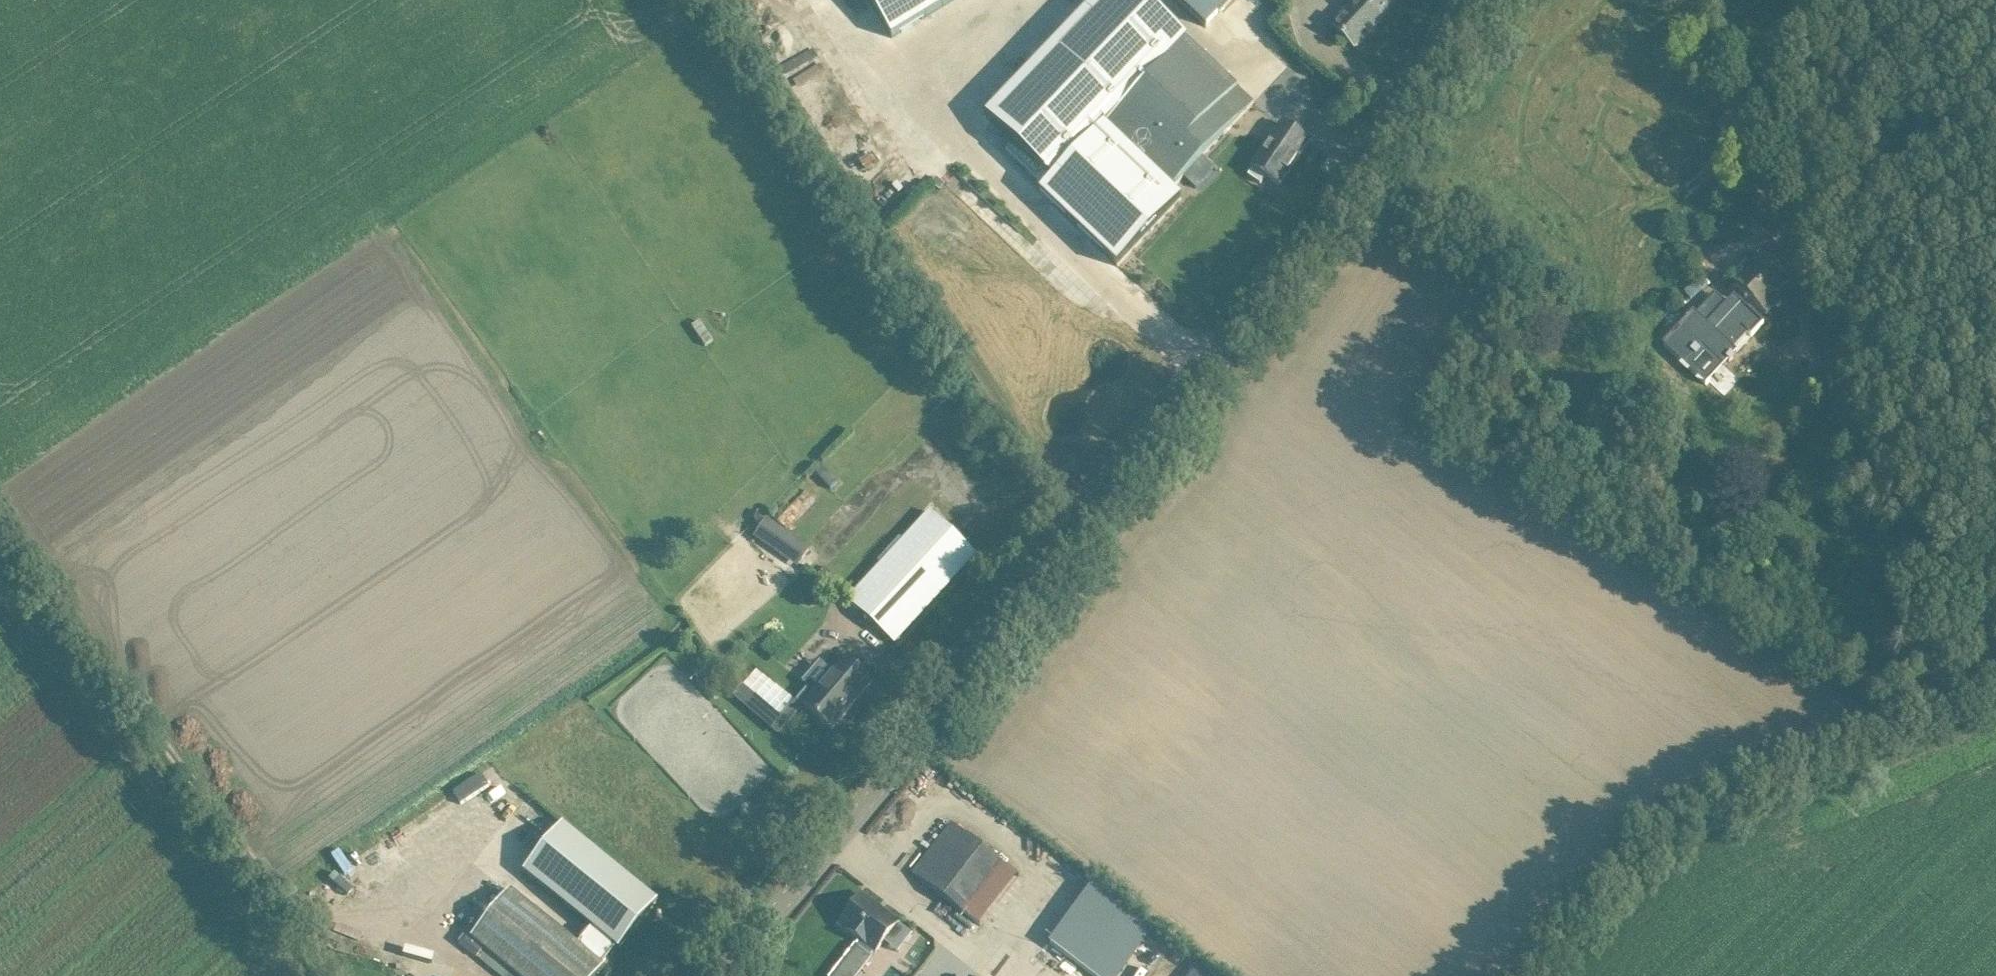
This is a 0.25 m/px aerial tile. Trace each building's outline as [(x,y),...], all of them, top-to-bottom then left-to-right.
[(891,38),(953,0),(868,0),(891,38)] [(986,117),(1014,144),(1006,153),(1043,189),(1040,193),(1117,266),(1181,199),(1172,190),(1105,127),(1188,40),(1146,0),(1097,0),(986,117)] [(1206,27),(1231,0),(1178,0),(1206,27)] [(1382,19),(1361,0),(1356,0),(1331,27),(1354,48),(1382,19)] [(1382,19),(1399,0),(1361,0),(1382,19)] [(1188,40),(1105,127),(1172,190),(1184,177),(1203,157),(1255,104),(1188,40)] [(1281,124),(1252,168),(1253,169),(1248,176),(1260,184),(1265,177),(1278,186),(1308,143),(1281,124)] [(1203,157),(1184,177),(1196,188),(1215,168),(1203,157)] [(1688,324),(1670,343),(1676,348),(1683,355),(1683,354),(1688,360),(1693,355),(1695,357),(1700,352),(1698,350),(1702,345),(1723,365),(1728,361),(1729,362),(1734,358),(1732,356),(1736,352),(1733,349),(1748,334),(1751,336),(1763,323),(1741,302),(1733,310),(1726,304),(1720,297),(1719,298),(1716,294),(1706,304),(1688,323),(1688,324)] [(707,348),(717,342),(707,326),(697,332),(707,348)] [(976,555),(929,512),(847,601),(894,644),(976,555)] [(807,571),(819,550),(772,522),(760,543),(807,571)] [(803,707),(831,730),(872,682),(845,658),(803,707)] [(797,703),(757,670),(743,687),(783,719),(797,703)] [(618,948),(658,900),(563,823),(523,872),(592,928),(577,946),(509,890),(471,938),(518,975),(596,975),(604,966),(601,964),(616,946),(618,948)] [(952,823),(913,874),(980,926),(1019,876),(952,823)] [(314,892),(346,872),(325,837),(293,857),(314,892)] [(1162,931),(1100,888),(1057,951),(1094,975),(1131,975),(1162,931)] [(862,895),(839,924),(875,952),(884,941),(898,953),(912,934),(898,923),(862,895)] [(858,949),(859,948),(855,945),(832,975),(857,975),(871,958),(858,949)]
